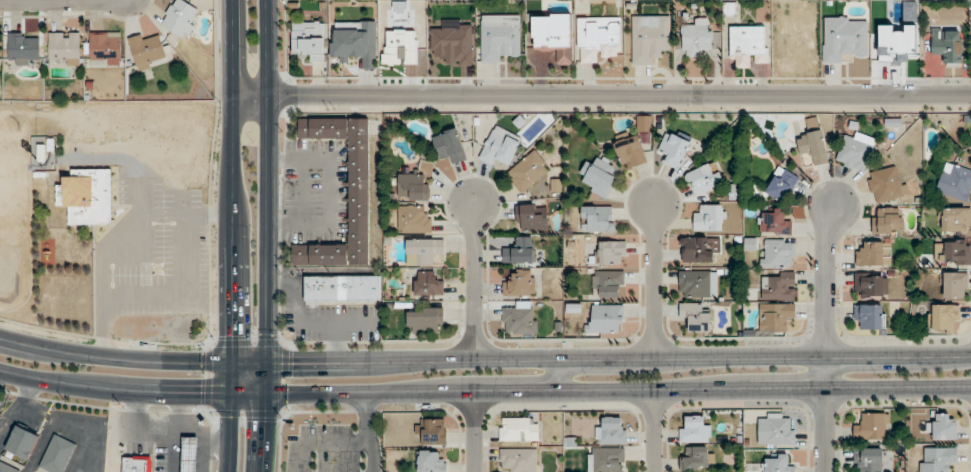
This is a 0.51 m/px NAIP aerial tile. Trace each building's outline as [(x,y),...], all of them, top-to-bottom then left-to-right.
[(202,12),(183,0),(174,0),(159,24),(184,40),(202,12)] [(572,65),(572,14),(532,14),(532,49),(552,49),(552,65),(572,65)] [(481,63),(502,63),(502,55),(521,55),(521,15),(481,15),(481,63)] [(631,16),(631,65),(651,65),(651,56),(670,56),(670,16),(631,16)] [(868,17),(823,17),(823,63),(845,63),(845,54),(868,54),(868,17)] [(598,63),(598,56),(620,56),(620,18),(577,18),(577,63),(598,63)] [(702,56),(702,47),(711,47),(711,18),(691,18),(691,27),(682,27),(682,56),(702,56)] [(324,62),(324,22),(292,22),(292,52),(304,52),(304,62),(324,62)] [(331,61),(376,61),(376,22),(338,22),(338,29),(331,29),(331,61)] [(768,27),(730,27),(730,68),(751,68),(751,62),(768,62),(768,27)] [(942,67),(961,67),(961,29),(932,29),(932,56),(942,56),(942,67)] [(136,70),(166,63),(159,31),(128,38),(136,70)] [(80,32),(49,32),(49,65),(80,65),(80,32)] [(8,65),(40,65),(40,33),(8,33),(8,65)] [(120,65),(120,33),(89,33),(89,65),(120,65)] [(652,115),(636,115),(636,131),(652,131),(652,115)] [(796,136),(801,156),(810,154),(813,166),(829,163),(818,117),(806,120),(809,133),(796,136)] [(370,118),(299,118),(298,139),(349,139),(349,245),(292,245),(292,265),(369,265),(370,118)] [(479,158),(496,167),(499,159),(510,164),(522,138),(495,126),(479,158)] [(466,160),(457,128),(431,135),(438,157),(446,154),(449,164),(466,160)] [(667,154),(663,163),(678,169),(690,141),(666,131),(658,151),(667,154)] [(852,139),(845,136),(835,161),(863,172),(877,140),(855,131),(852,139)] [(614,142),(623,170),(647,162),(638,134),(614,142)] [(505,175),(522,194),(551,168),(534,149),(505,175)] [(594,166),(586,162),(581,174),(587,177),(582,187),(606,198),(615,177),(609,174),(613,165),(598,157),(594,166)] [(695,197),(724,183),(715,161),(685,175),(695,197)] [(945,162),(935,195),(968,205),(970,194),(970,170),(945,162)] [(874,204),(908,196),(901,166),(867,173),(874,204)] [(798,178),(779,167),(765,192),(784,203),(798,178)] [(57,206),(68,206),(68,224),(112,224),(112,170),(66,170),(66,186),(57,186),(57,206)] [(429,175),(398,174),(398,200),(429,200),(429,175)] [(546,231),(546,204),(517,204),(517,231),(546,231)] [(398,233),(431,233),(431,214),(422,214),(422,206),(398,206),(398,233)] [(612,231),(612,206),(582,206),(582,231),(612,231)] [(694,231),(724,231),(724,206),(694,206),(694,231)] [(902,208),(872,208),(872,234),(902,234),(902,208)] [(970,232),(970,208),(942,208),(942,232),(970,232)] [(760,234),(792,234),(792,218),(783,218),(783,210),(760,210),(760,234)] [(513,237),(513,247),(503,247),(503,263),(534,263),(534,237),(513,237)] [(718,238),(681,238),(681,263),(718,263),(718,238)] [(406,265),(433,265),(433,256),(444,256),(444,240),(406,240),(406,265)] [(794,240),(761,240),(761,268),(794,268),(794,240)] [(970,265),(970,241),(935,241),(935,265),(970,265)] [(625,242),(598,242),(598,265),(625,265),(625,242)] [(891,242),(857,243),(857,265),(891,265),(891,242)] [(535,270),(514,270),(513,280),(503,280),(503,295),(534,295),(535,270)] [(414,295),(443,295),(443,281),(434,281),(434,271),(414,271),(414,295)] [(602,297),(623,297),(623,272),(592,272),(592,290),(602,290),(602,297)] [(716,297),(716,272),(679,272),(679,297),(716,297)] [(941,298),(967,298),(967,272),(941,272),(941,298)] [(795,299),(795,273),(762,273),(762,299),(795,299)] [(887,273),(854,273),(855,297),(887,296),(887,273)] [(305,276),(305,301),(381,301),(381,276),(305,276)] [(700,303),(680,303),(680,318),(689,318),(689,332),(711,332),(711,313),(700,313),(700,303)] [(785,331),(785,322),(795,322),(795,304),(760,304),(760,331),(785,331)] [(589,305),(589,336),(623,336),(623,305),(589,305)] [(885,305),(855,305),(855,329),(885,329),(885,305)] [(929,330),(959,330),(959,305),(929,305),(929,330)] [(443,308),(407,308),(407,331),(443,331),(443,308)] [(537,308),(503,308),(503,334),(537,334),(537,308)] [(853,423),(853,439),(889,439),(889,413),(863,413),(863,423),(853,423)] [(933,440),(956,440),(956,414),(933,414),(933,440)] [(759,415),(758,444),(794,445),(794,422),(784,421),(784,415),(759,415)] [(680,443),(710,443),(710,417),(680,417),(680,443)] [(539,441),(539,418),(500,418),(500,441),(539,441)] [(603,427),(596,427),(596,443),(626,443),(626,418),(603,418),(603,427)] [(422,445),(445,445),(445,419),(422,419),(422,445)] [(28,460),(39,436),(16,425),(5,450),(28,460)] [(49,471),(63,471),(76,445),(54,434),(38,467),(49,471)] [(182,438),(182,471),(197,471),(197,438),(182,438)] [(686,456),(680,456),(680,470),(713,470),(713,447),(686,447),(686,456)] [(587,448),(587,471),(624,471),(624,448),(587,448)] [(920,448),(921,471),(947,471),(947,465),(956,465),(956,448),(920,448)] [(537,449),(499,449),(499,467),(510,467),(510,471),(537,471),(537,449)] [(881,449),(856,449),(856,471),(881,471),(881,449)] [(418,471),(445,471),(445,454),(418,454),(418,471)] [(794,454),(763,454),(763,471),(794,471),(794,454)] [(122,456),(122,471),(151,471),(151,456),(122,456)] [(20,471),(0,461),(0,471),(19,471),(20,471)]
